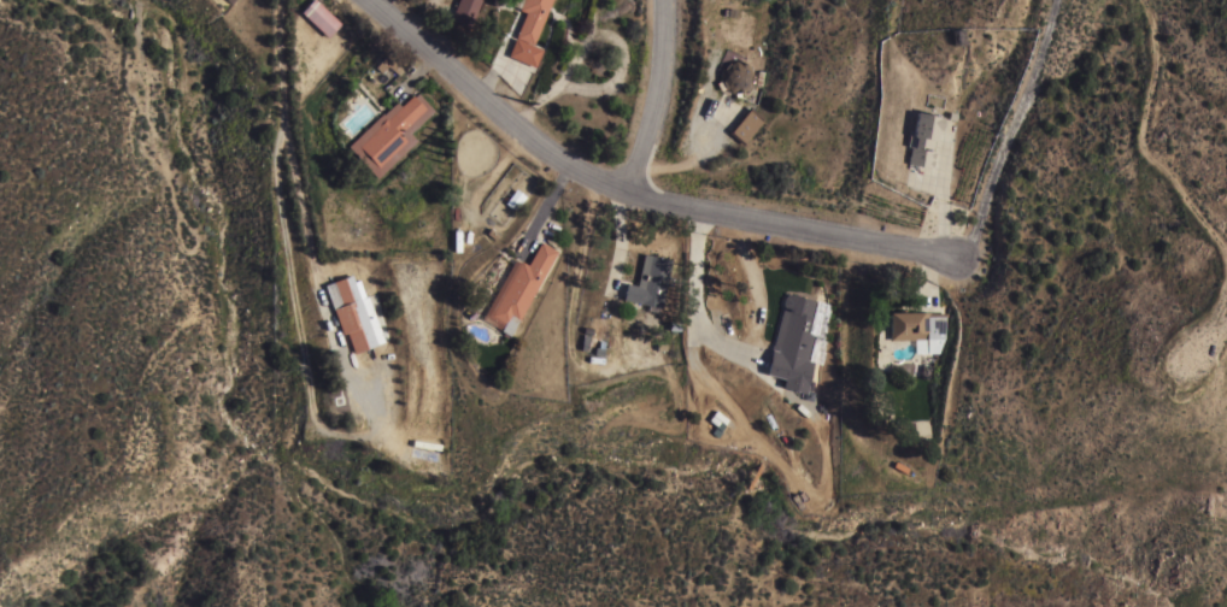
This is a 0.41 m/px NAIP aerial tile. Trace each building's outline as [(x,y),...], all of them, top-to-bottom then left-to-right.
[(299,11),(310,0),(315,0),(339,23),(327,36),(299,11)] [(450,18),(457,0),(480,0),(469,26),(450,18)] [(518,8),(522,0),(551,0),(533,45),(541,48),(534,66),(506,54),(524,11),(518,8)] [(383,55),(389,60),(391,59),(401,70),(398,75),(386,64),(380,71),(374,66),(383,55)] [(727,61),(738,58),(740,58),(746,61),(746,63),(748,65),(750,64),(753,69),(751,70),(751,73),(753,75),(752,82),(750,81),(750,84),(752,86),(747,92),(745,89),(739,90),(740,96),(735,98),(734,92),(732,92),(724,89),(723,87),(718,89),(715,82),(720,79),(718,77),(718,70),(727,61)] [(382,112),(382,113),(395,100),(400,105),(412,94),(415,96),(418,93),(434,110),(410,131),(417,139),(376,177),(346,145),(382,112)] [(748,105),(764,118),(742,143),(727,130),(748,105)] [(921,165),(920,165),(915,165),(915,164),(906,163),(906,160),(905,160),(906,154),(908,154),(910,146),(905,145),(908,134),(911,135),(916,112),(930,114),(930,112),(935,113),(935,116),(939,116),(941,116),(939,129),(938,129),(937,136),(935,136),(934,139),(933,139),(930,149),(934,149),(934,152),(933,152),(933,157),(932,160),(930,164),(932,164),(930,166),(921,165)] [(507,334),(506,336),(501,334),(503,331),(500,329),(503,325),(487,316),(518,260),(519,261),(519,260),(527,264),(540,241),(557,251),(509,335),(507,334)] [(670,258),(661,307),(622,299),(626,282),(636,284),(642,253),(670,258)] [(359,297),(368,295),(368,296),(369,296),(378,323),(377,323),(381,334),(382,332),(378,324),(384,322),(387,334),(383,335),(384,340),(376,343),(352,353),(345,331),(340,334),(322,284),(351,273),(359,297)] [(770,352),(769,352),(771,343),(771,344),(783,305),(781,304),(783,295),(786,295),(787,291),(816,300),(808,331),(815,334),(808,358),(814,360),(804,393),(781,385),(783,378),(764,372),(770,352)] [(914,337),(914,338),(887,338),(887,311),(921,311),(929,311),(929,312),(946,311),(946,314),(945,314),(944,337),(914,337)]
